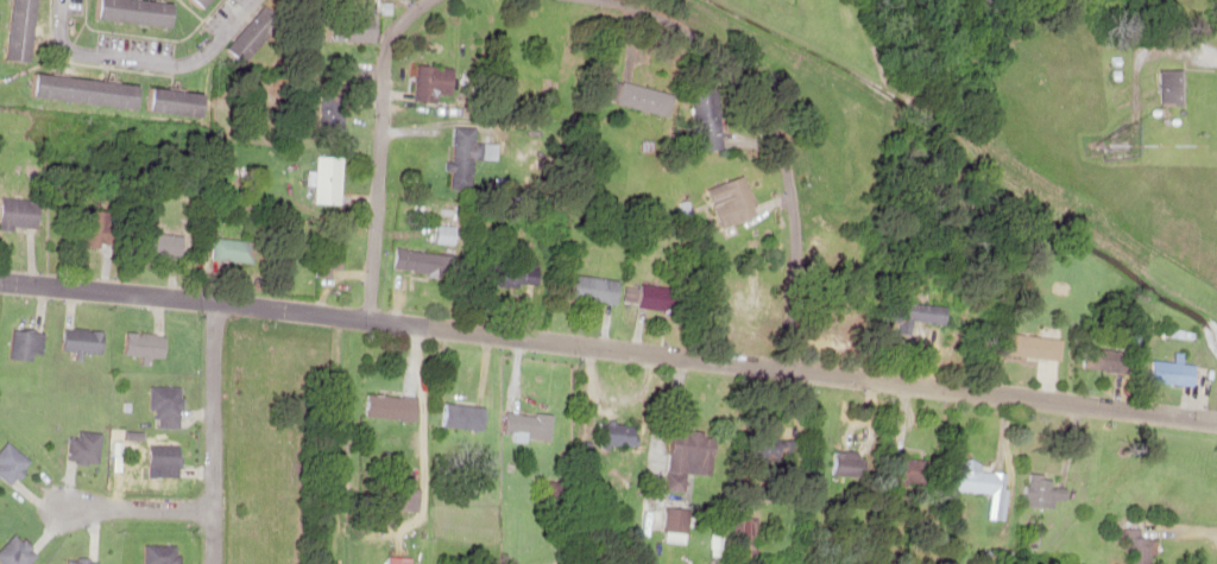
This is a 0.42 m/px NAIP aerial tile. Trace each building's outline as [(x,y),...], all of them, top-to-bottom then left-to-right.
[(8,59),(32,61),(37,0),(13,0),(8,59)] [(175,3),(145,0),(99,0),(97,19),(173,27),(175,3)] [(213,0),(195,0),(205,9),(213,0)] [(267,6),(228,47),(245,63),(283,21),(267,6)] [(344,42),(378,42),(378,11),(366,11),(366,29),(344,29),(344,42)] [(438,103),(439,94),(454,95),(455,68),(418,66),(416,102),(438,103)] [(1158,70),(1158,104),(1183,104),(1183,70),(1158,70)] [(139,109),(142,84),(34,73),(32,97),(139,109)] [(669,115),(674,93),(617,82),(613,103),(669,115)] [(699,151),(724,149),(719,82),(694,84),(699,151)] [(206,93),(151,88),(148,114),(204,118),(206,93)] [(321,134),(340,134),(340,96),(321,96),(321,134)] [(471,188),(471,143),(452,143),(452,188),(471,188)] [(342,157),(317,157),(317,204),(342,204),(342,157)] [(760,216),(748,177),(711,188),(723,227),(760,216)] [(41,201),(1,195),(0,204),(0,227),(37,232),(41,201)] [(110,211),(86,211),(86,246),(110,246),(110,211)] [(183,234),(153,234),(153,255),(183,255),(183,234)] [(254,264),(256,242),(215,238),(213,260),(254,264)] [(442,251),(395,251),(395,272),(442,272),(442,251)] [(574,299),(619,303),(621,279),(576,274),(574,299)] [(626,308),(683,309),(684,286),(626,285),(626,308)] [(765,317),(765,291),(731,291),(731,317),(765,317)] [(861,328),(861,306),(821,306),(821,328),(861,328)] [(103,352),(103,328),(63,330),(64,353),(103,352)] [(44,333),(12,330),(9,359),(40,362),(44,333)] [(125,356),(165,356),(165,333),(125,333),(125,356)] [(1061,337),(1007,335),(1006,357),(1060,360),(1061,337)] [(1126,373),(1127,350),(1082,349),(1081,372),(1126,373)] [(1195,387),(1197,365),(1182,364),(1183,362),(1152,359),(1149,383),(1195,387)] [(181,428),(181,387),(149,387),(149,411),(155,411),(155,428),(181,428)] [(415,422),(418,399),(368,394),(365,417),(415,422)] [(441,430),(484,430),(484,405),(441,405),(441,430)] [(552,415),(506,412),(504,436),(551,439),(552,415)] [(597,445),(635,445),(635,423),(597,423),(597,445)] [(666,491),(685,493),(688,473),(710,476),(715,434),(673,428),(666,491)] [(68,433),(68,463),(100,463),(100,433),(68,433)] [(12,483),(30,462),(6,441),(0,449),(0,472),(12,483)] [(147,445),(147,468),(151,468),(151,477),(180,477),(180,445),(147,445)] [(903,484),(935,484),(935,460),(903,459),(903,484)] [(996,494),(994,517),(1006,518),(1009,474),(983,472),(984,462),(960,460),(957,491),(996,494)] [(389,485),(388,510),(417,513),(419,487),(415,487),(416,472),(396,470),(395,485),(389,485)] [(1071,488),(1056,487),(1057,478),(1032,474),(1028,505),(1056,509),(1058,500),(1069,501),(1071,488)] [(35,559),(21,535),(0,548),(0,559),(3,563),(26,563),(35,559)] [(1155,537),(1129,537),(1129,563),(1155,563),(1155,537)] [(178,545),(144,545),(144,563),(178,563),(178,545)]
